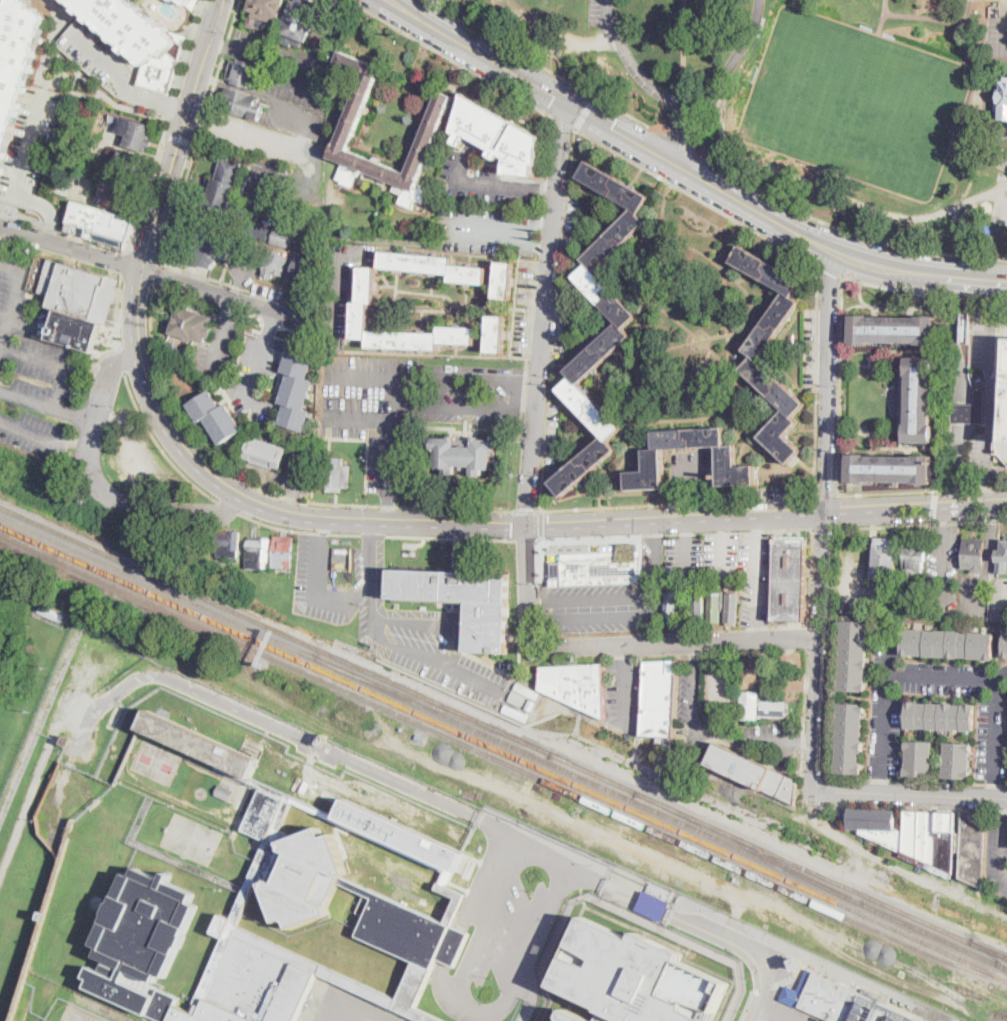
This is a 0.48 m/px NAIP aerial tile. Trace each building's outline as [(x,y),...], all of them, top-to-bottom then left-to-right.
[(0,25),(0,177),(29,83),(42,41),(44,41),(46,34),(42,33),(46,14),(40,7),(33,4),(34,0),(8,0),(0,25)] [(83,14),(141,67),(137,83),(170,94),(187,35),(172,29),(138,0),(67,0),(83,14)] [(199,0),(178,0),(185,6),(188,4),(195,10),(199,0)] [(246,25),(252,0),(285,0),(281,18),(276,17),(275,22),(268,20),(266,30),(246,25)] [(286,20),(295,0),(297,0),(322,10),(314,30),(311,29),(306,42),(303,41),(301,46),(293,43),(291,46),(281,42),(290,21),(286,20)] [(407,171),(440,88),(453,94),(418,181),(430,186),(424,201),(416,198),(412,206),(399,201),(402,193),(393,189),(395,183),(359,169),(352,186),(336,179),(343,161),(329,156),(362,73),(336,62),(341,50),(382,66),(349,148),(407,171)] [(239,59),(260,65),(259,69),(263,71),(257,90),(232,83),(232,80),(227,79),(232,60),(238,61),(239,59)] [(1006,77),(1006,119),(1001,119),(1001,111),(995,111),(996,98),(999,98),(1000,88),(1002,88),(1002,81),(1006,81),(1006,77)] [(264,105),(259,121),(224,111),(227,102),(224,101),(228,87),(262,97),(260,104),(264,105)] [(453,131),(464,92),(513,120),(498,146),(501,148),(516,122),(541,136),(537,177),(505,174),(507,158),(502,156),(500,159),(491,155),(493,149),(467,135),(461,145),(455,142),(459,133),(453,131)] [(151,147),(147,146),(146,152),(124,145),(127,135),(118,132),(123,117),(153,126),(150,138),(154,140),(151,147)] [(97,143),(94,155),(81,151),(84,139),(97,143)] [(143,157),(138,177),(116,171),(121,151),(143,157)] [(244,162),(236,189),(241,191),(235,210),(202,200),(209,178),(215,180),(223,156),(244,162)] [(562,495),(550,481),(603,435),(558,388),(571,376),(566,370),(617,321),(574,275),(588,263),(582,257),(633,207),(578,176),(587,159),(649,195),(639,213),(646,221),(596,271),(636,314),(623,327),(631,334),(579,383),(621,427),(608,439),(616,449),(562,495)] [(128,211),(98,202),(105,179),(135,188),(128,211)] [(135,219),(126,249),(87,237),(89,229),(69,223),(75,200),(135,219)] [(452,217),(441,215),(442,202),(454,204),(452,217)] [(307,211),(303,224),(292,221),(296,207),(307,211)] [(270,229),(266,242),(245,236),(249,223),(270,229)] [(235,237),(230,257),(220,254),(218,264),(215,263),(214,269),(193,263),(195,258),(192,257),(200,227),(235,237)] [(296,233),(291,248),(273,243),(277,227),(296,233)] [(789,462),(759,434),(784,407),(741,367),(753,353),(744,347),(785,289),(731,259),(740,243),(802,278),(793,295),(800,300),(759,359),(805,402),(793,415),(799,419),(786,433),(801,448),(789,462)] [(314,247),(312,253),(320,255),(312,291),(289,285),(298,248),(303,249),(304,245),(314,247)] [(479,282),(443,279),(444,271),(373,265),(375,248),(446,255),(446,262),(481,265),(479,282)] [(290,257),(284,277),(274,274),(273,278),(263,276),(270,249),(282,252),(281,255),(290,257)] [(116,279),(103,322),(93,352),(49,339),(58,309),(48,306),(52,296),(39,292),(49,259),(116,279)] [(508,261),(505,296),(488,295),(491,259),(508,261)] [(368,302),(364,302),(363,329),(433,332),(433,325),(469,327),(468,343),(433,342),(433,349),(361,346),(362,338),(345,338),(347,301),(352,301),(353,265),(370,266),(368,302)] [(214,329),(211,339),(208,338),(206,344),(172,333),(172,331),(167,329),(176,299),(191,304),(189,308),(215,317),(211,328),(214,329)] [(970,343),(962,342),(963,312),(971,312),(970,343)] [(498,351),(482,350),(484,314),(500,314),(498,351)] [(936,316),(936,344),(851,343),(851,315),(936,316)] [(1005,376),(1006,339),(1006,462),(999,454),(995,453),(998,376),(1005,376)] [(305,432),(279,424),(285,404),(279,402),(288,373),(283,372),(288,352),(314,360),(309,378),(314,380),(305,409),(311,411),(305,432)] [(934,358),(934,443),(906,442),(907,358),(934,358)] [(699,397),(674,395),(675,381),(699,382),(699,397)] [(221,407),(227,404),(244,430),(221,444),(205,419),(199,423),(188,405),(211,390),(221,407)] [(985,390),(985,424),(953,424),(953,404),(975,404),(975,390),(985,390)] [(725,425),(726,443),(736,442),(737,464),(756,463),(757,482),(720,484),(718,444),(663,447),(665,486),(628,488),(627,470),(645,469),(644,447),(655,446),(654,428),(725,425)] [(287,448),(280,469),(274,467),(273,470),(250,463),(251,460),(244,458),(251,436),(287,448)] [(456,436),(455,446),(472,447),(472,437),(479,437),(479,439),(496,440),(496,452),(491,452),(491,470),(482,469),(481,476),(471,475),(471,467),(455,466),(454,475),(444,474),(444,468),(435,468),(436,449),(431,449),(432,437),(449,438),(449,436),(456,436)] [(933,456),(933,485),(849,484),(849,455),(933,456)] [(351,466),(350,488),(342,487),(342,492),(327,491),(328,487),(324,487),(326,457),(344,459),(344,466),(351,466)] [(239,558),(219,557),(221,531),(241,532),(239,558)] [(295,538),(293,568),(274,567),(275,536),(295,538)] [(808,537),(807,622),(774,621),(775,536),(808,537)] [(928,537),(927,562),(925,562),(925,570),(923,569),(922,572),(915,571),(915,577),(904,577),(906,536),(928,537)] [(272,538),(270,562),(269,562),(269,568),(251,567),(251,563),(247,563),(248,540),(250,540),(250,537),(272,538)] [(899,539),(897,576),(873,575),(876,537),(899,539)] [(986,539),(984,574),(972,573),(973,569),(963,568),(964,538),(986,539)] [(998,540),(1006,540),(1006,573),(997,572),(998,540)] [(607,583),(562,585),(562,583),(561,557),(589,556),(589,551),(617,550),(619,543),(637,542),(637,550),(641,550),(641,582),(607,583)] [(509,574),(508,603),(510,603),(508,653),(468,652),(470,602),(390,598),(391,569),(509,574)] [(695,617),(694,589),(705,588),(707,616),(695,617)] [(677,591),(676,625),(665,625),(666,590),(677,591)] [(724,591),(724,609),(721,609),(721,622),(708,622),(709,593),(718,593),(718,590),(724,591)] [(739,594),(738,626),(726,626),(727,593),(739,594)] [(64,615),(61,623),(38,613),(42,605),(64,615)] [(894,607),(893,620),(879,619),(880,606),(894,607)] [(869,621),(866,691),(840,690),(843,620),(869,621)] [(995,634),(993,661),(903,655),(904,628),(995,634)] [(678,660),(674,737),(642,736),(645,662),(678,660)] [(755,662),(755,664),(764,664),(764,667),(768,667),(769,680),(764,681),(764,683),(757,684),(757,686),(752,687),(752,689),(742,689),(741,665),(750,665),(750,663),(755,662)] [(603,664),(606,720),(540,690),(541,667),(603,664)] [(541,692),(536,703),(525,697),(530,687),(541,692)] [(759,702),(762,702),(762,701),(788,702),(787,718),(759,717),(758,721),(740,720),(742,691),(760,692),(759,702)] [(976,705),(975,731),(907,728),(908,702),(976,705)] [(865,704),(861,775),(835,773),(839,703),(865,704)] [(207,998),(257,1020),(165,1020),(88,986),(91,978),(87,976),(91,965),(101,969),(105,962),(122,970),(123,968),(97,956),(101,947),(94,944),(127,872),(134,875),(138,866),(164,878),(167,871),(173,874),(170,881),(195,892),(192,901),(199,904),(166,977),(160,974),(156,982),(129,970),(124,981),(157,995),(160,988),(180,996),(176,1004),(190,1011),(224,936),(213,932),(222,913),(232,918),(243,895),(246,888),(258,861),(267,841),(244,831),(246,826),(262,789),(249,783),(216,768),(219,764),(141,728),(149,710),(260,759),(252,777),(338,817),(347,799),(466,851),(458,870),(455,869),(449,883),(446,884),(440,881),(444,871),(293,802),(281,829),(288,832),(290,835),(281,839),(282,841),(320,827),(323,833),(327,836),(335,833),(350,872),(343,875),(470,932),(455,965),(437,958),(432,968),(414,961),(357,935),(366,915),(357,912),(365,893),(340,883),(329,906),(331,914),(292,929),(291,922),(286,920),(279,922),(264,884),(258,882),(238,925),(398,998),(394,1008),(236,935),(207,998)] [(326,746),(318,742),(323,733),(330,736),(326,746)] [(934,742),(932,778),(906,776),(907,741),(934,742)] [(972,743),(971,779),(945,778),(946,742),(972,743)] [(798,780),(796,805),(707,764),(716,743),(798,780)] [(231,801),(216,794),(220,784),(235,790),(231,801)] [(902,830),(905,831),(905,811),(956,813),(954,874),(951,880),(900,857),(902,853),(882,843),(880,848),(870,843),(872,839),(859,833),(850,833),(850,809),(897,811),(896,830),(902,830)] [(988,814),(985,888),(961,879),(963,813),(988,814)] [(652,882),(674,891),(670,900),(672,900),(663,920),(636,909),(645,889),(648,890),(652,882)] [(51,914),(49,922),(40,919),(42,911),(51,914)] [(730,982),(712,1020),(627,1020),(602,1010),(603,1008),(552,985),(584,916),(634,939),(637,932),(683,952),(680,960),(730,982)] [(807,967),(796,971),(792,959),(803,955),(807,967)] [(415,1006),(448,1020),(423,1020),(394,1008),(398,998),(414,961),(432,968),(415,1006)] [(809,966),(925,1020),(840,1020),(834,1018),(833,1019),(803,1005),(801,1008),(781,999),(788,984),(798,989),(809,966)] [(568,1008),(596,1020),(566,1020),(564,1015),(568,1008)]
